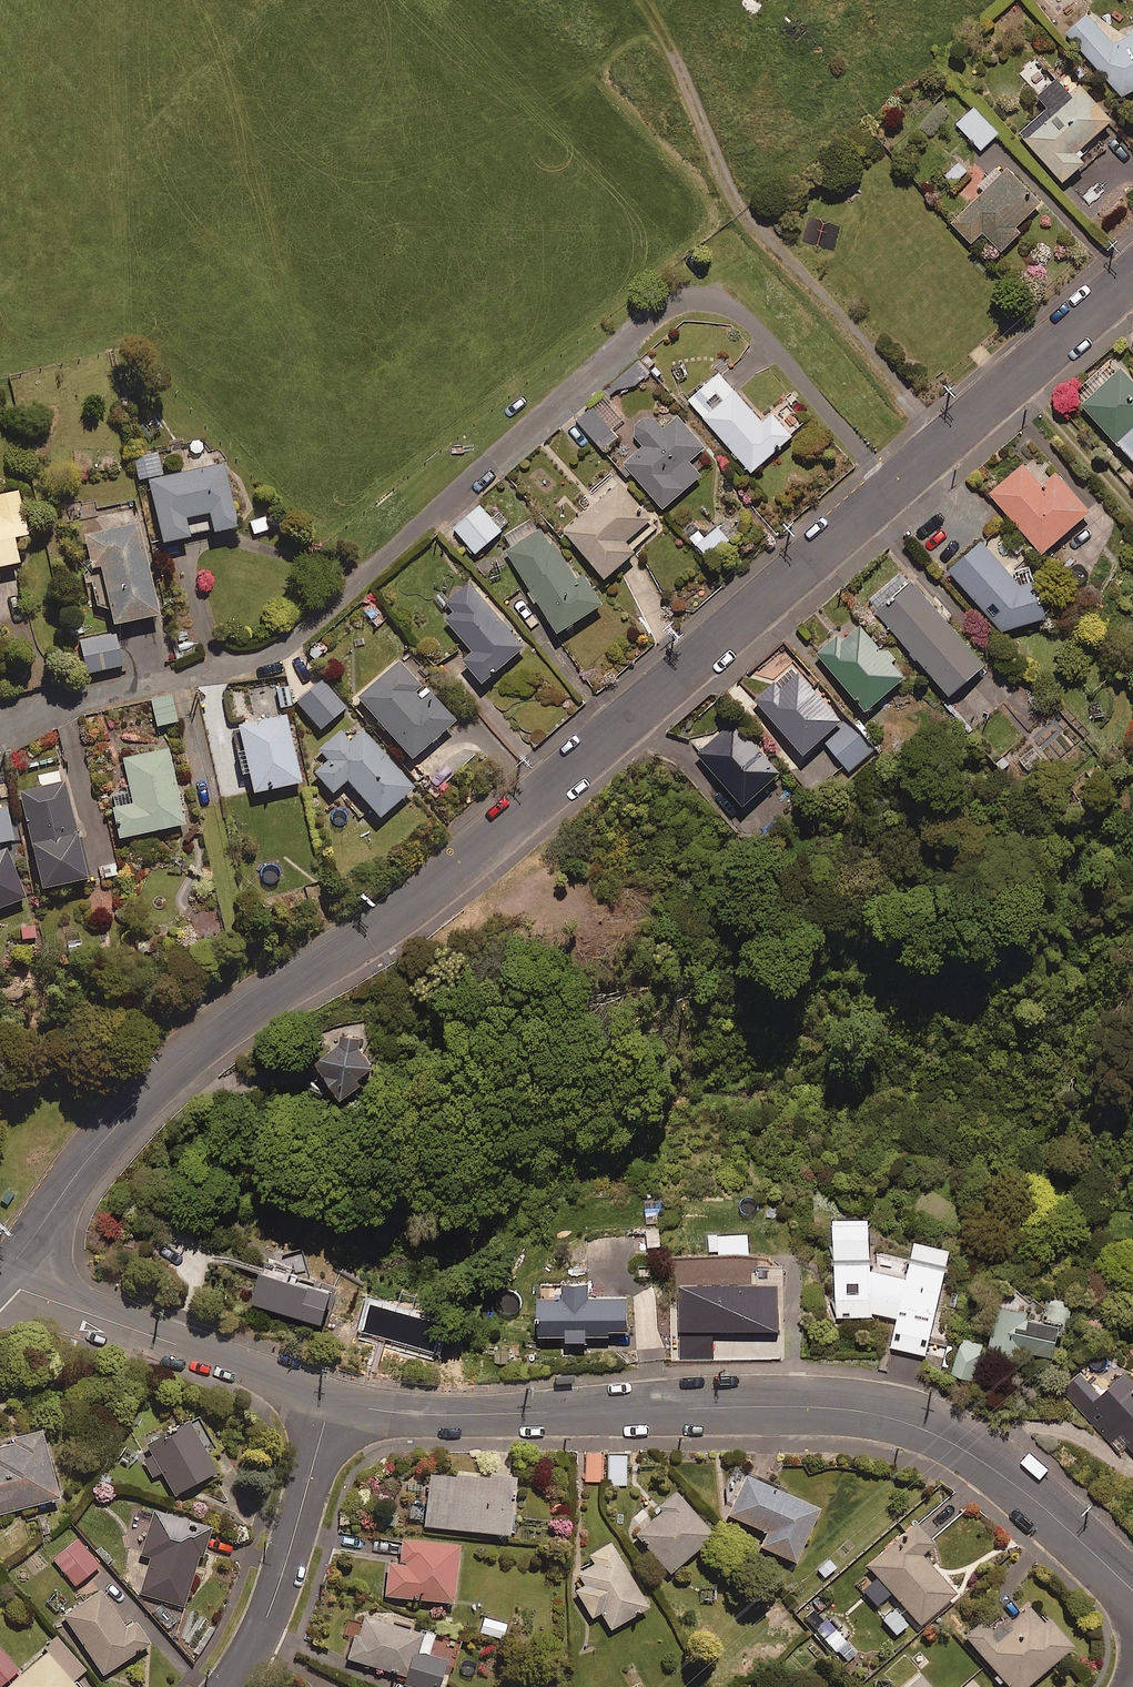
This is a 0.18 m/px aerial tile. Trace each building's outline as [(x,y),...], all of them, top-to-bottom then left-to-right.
[(1091,18),(1070,35),(1129,101),(1132,99),(1132,37),(1117,50),(1091,18)] [(1059,85),(1041,102),(1050,112),(1021,137),(1065,186),(1087,167),(1078,157),(1114,125),(1085,93),(1074,103),(1059,85)] [(1000,137),(975,110),(958,126),(982,152),(1000,137)] [(1041,208),(1007,175),(954,228),(973,247),(984,236),(1004,255),(1023,237),(1018,232),(1041,208)] [(1122,374),(1084,409),(1132,463),(1132,385),(1122,374)] [(765,426),(721,375),(690,402),(752,476),(794,440),(775,418),(765,426)] [(620,442),(594,412),(580,424),(606,454),(620,442)] [(664,432),(652,418),(634,433),(647,449),(626,467),(665,513),(702,481),(689,466),(705,452),(678,420),(664,432)] [(159,455),(134,460),(139,488),(164,483),(159,455)] [(1044,490),(1025,468),(991,497),(1045,559),(1092,517),(1058,478),(1044,490)] [(164,483),(149,486),(163,552),(189,547),(187,538),(211,532),(213,541),(238,536),(224,470),(164,483)] [(660,530),(621,486),(565,535),(608,584),(637,559),(632,554),(660,530)] [(18,496),(0,499),(0,575),(18,571),(13,546),(27,543),(18,496)] [(504,536),(481,508),(455,529),(477,557),(504,536)] [(160,625),(144,529),(84,539),(91,577),(100,575),(110,634),(160,625)] [(732,545),(720,531),(705,543),(699,535),(691,541),(709,563),(732,545)] [(578,588),(542,534),(507,557),(563,640),(606,611),(587,582),(578,588)] [(1022,591),(984,547),(951,575),(1005,638),(1049,622),(1036,586),(1022,591)] [(982,658),(900,567),(871,592),(880,601),(874,606),(948,689),(982,658)] [(526,654),(469,585),(446,604),(455,615),(446,622),(476,657),(465,666),(484,689),(526,654)] [(901,672),(857,619),(838,635),(835,632),(816,648),(863,704),(901,672)] [(121,673),(115,637),(79,643),(85,679),(121,673)] [(801,747),(839,713),(794,665),(775,683),(771,680),(753,697),(801,747)] [(457,729),(402,666),(358,703),(413,767),(457,729)] [(347,713),(323,686),(297,708),(321,736),(347,713)] [(256,725),(237,730),(253,802),(303,791),(280,689),(249,696),(256,725)] [(176,729),(172,699),(151,702),(156,732),(176,729)] [(777,767),(731,717),(695,750),(741,800),(777,767)] [(852,722),(826,744),(849,768),(874,745),(852,722)] [(363,738),(351,749),(340,737),(318,756),(328,767),(314,780),(332,800),(347,788),(379,825),(413,796),(363,738)] [(185,831),(168,754),(123,764),(133,810),(113,814),(120,845),(185,831)] [(92,886),(67,786),(24,797),(48,896),(92,886)] [(0,811),(0,850),(16,848),(13,810),(0,811)] [(9,850),(0,853),(0,914),(29,903),(9,850)] [(355,1078),(373,1080),(379,1032),(328,1026),(321,1086),(354,1089),(355,1078)] [(870,1317),(871,1311),(890,1316),(888,1345),(922,1350),(944,1238),(909,1231),(904,1271),(867,1263),(865,1213),(828,1214),(835,1319),(870,1317)] [(715,1253),(729,1253),(729,1247),(737,1247),(737,1252),(747,1252),(746,1231),(714,1232),(715,1253)] [(712,1241),(679,1242),(679,1254),(712,1254),(712,1241)] [(333,1277),(263,1259),(253,1295),(323,1314),(333,1277)] [(556,1330),(557,1333),(583,1332),(583,1329),(604,1329),(604,1320),(625,1319),(624,1285),(594,1286),(594,1273),(582,1273),(582,1267),(555,1268),(555,1275),(537,1276),(537,1283),(529,1284),(530,1331),(556,1330)] [(684,1331),(751,1329),(750,1290),(741,1290),(740,1268),(693,1270),(694,1291),(688,1291),(689,1307),(683,1307),(684,1331)] [(1021,1298),(996,1295),(990,1341),(1049,1349),(1054,1314),(1020,1309),(1021,1298)] [(980,1338),(958,1333),(950,1368),(972,1373),(980,1338)] [(1078,1367),(1058,1386),(1116,1448),(1124,1441),(1132,1451),(1132,1376),(1123,1365),(1098,1388),(1078,1367)] [(218,1465),(185,1413),(135,1445),(154,1473),(161,1468),(175,1492),(218,1465)] [(41,1422),(11,1430),(13,1436),(0,1440),(0,1509),(60,1493),(41,1422)] [(599,1452),(582,1453),(584,1481),(601,1480),(599,1452)] [(510,1529),(516,1455),(491,1453),(490,1470),(429,1464),(425,1522),(510,1529)] [(624,1454),(608,1454),(608,1485),(625,1484),(624,1454)] [(816,1505),(740,1472),(722,1511),(763,1530),(757,1544),(791,1560),(816,1505)] [(710,1532),(672,1488),(650,1507),(654,1511),(633,1530),(666,1571),(710,1532)] [(209,1520),(152,1506),(141,1551),(150,1553),(141,1591),(186,1602),(199,1548),(202,1549),(209,1520)] [(881,1582),(867,1594),(879,1607),(893,1595),(917,1622),(951,1591),(916,1551),(929,1539),(912,1520),(864,1563),(881,1582)] [(459,1538),(402,1532),(400,1558),(388,1557),(385,1591),(454,1598),(459,1538)] [(100,1562),(78,1535),(53,1555),(74,1582),(100,1562)] [(591,1560),(572,1571),(578,1581),(569,1587),(586,1615),(596,1610),(606,1627),(645,1603),(607,1539),(585,1551),(591,1560)] [(127,1620),(103,1584),(63,1612),(102,1671),(150,1640),(134,1616),(127,1620)] [(835,1651),(846,1642),(822,1615),(829,1609),(814,1592),(797,1608),(835,1651)] [(1026,1600),(991,1631),(977,1616),(959,1632),(1009,1686),(1017,1686),(1067,1643),(1040,1612),(1038,1614),(1026,1600)] [(892,1607),(879,1619),(894,1636),(907,1624),(892,1607)] [(359,1609),(346,1654),(407,1672),(405,1681),(425,1686),(437,1686),(447,1655),(429,1650),(434,1630),(359,1609)] [(509,1620),(484,1615),(480,1631),(505,1637),(509,1620)] [(24,1666),(0,1640),(0,1681),(6,1686),(83,1686),(74,1677),(86,1667),(59,1636),(24,1666)] [(916,1671),(898,1686),(931,1686),(916,1671)]
